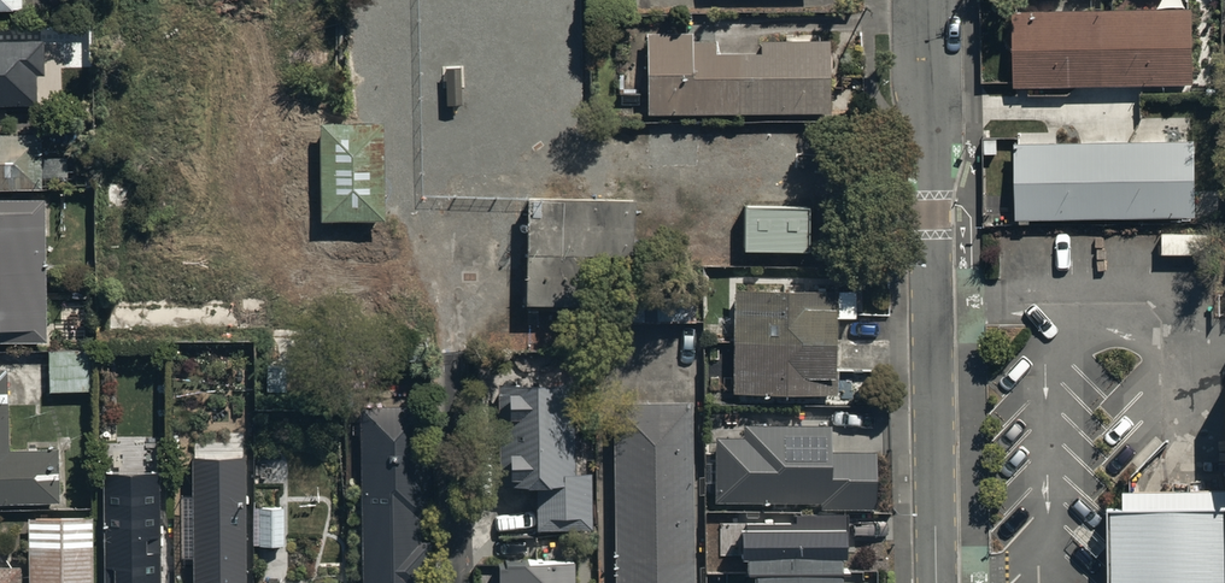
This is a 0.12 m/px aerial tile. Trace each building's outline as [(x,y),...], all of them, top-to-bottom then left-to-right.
[(1011,5),(1012,82),(1192,80),(1191,1),(1179,1),(1179,0),(1131,0),(1131,4),(1011,5)] [(88,22),(38,22),(38,32),(0,32),(0,98),(36,98),(35,68),(43,68),(43,62),(88,62),(88,22)] [(647,28),(648,107),(829,104),(828,31),(759,33),(759,46),(715,46),(715,35),(691,35),(691,27),(647,28)] [(384,212),(382,114),(318,115),(320,213),(384,212)] [(0,128),(0,181),(39,181),(39,128),(0,128)] [(1192,135),(1014,138),(1015,213),(1194,210),(1192,135)] [(0,192),(0,334),(44,334),(44,192),(0,192)] [(745,205),(744,249),(808,250),(808,206),(745,205)] [(734,282),(731,387),(831,389),(833,310),(854,310),(854,285),(734,282)] [(89,345),(48,346),(49,387),(90,386),(89,345)] [(57,493),(56,440),(8,441),(7,363),(0,363),(0,495),(57,493)] [(498,378),(498,480),(535,480),(535,521),(585,521),(585,465),(573,465),(573,378),(498,378)] [(614,582),(693,582),(691,395),(612,396),(614,582)] [(429,534),(419,534),(419,509),(426,509),(425,398),(361,398),(361,442),(349,442),(349,462),(361,462),(361,582),(429,582),(429,534)] [(715,431),(715,496),(817,497),(817,502),(874,503),(874,445),(830,445),(830,419),(742,418),(742,432),(715,431)] [(192,457),(193,582),(247,582),(246,457),(192,457)] [(103,582),(159,582),(158,461),(103,461),(103,582)] [(257,500),(257,539),(283,539),(283,500),(257,500)] [(1111,503),(1112,582),(1224,582),(1224,501),(1111,503)] [(789,504),(789,520),(735,521),(735,549),(742,549),(742,569),(749,569),(749,582),(744,582),(838,582),(838,569),(843,569),(842,504),(789,504)] [(89,511),(28,512),(28,577),(90,577),(89,511)] [(0,559),(0,582),(20,582),(20,559),(0,559)]
